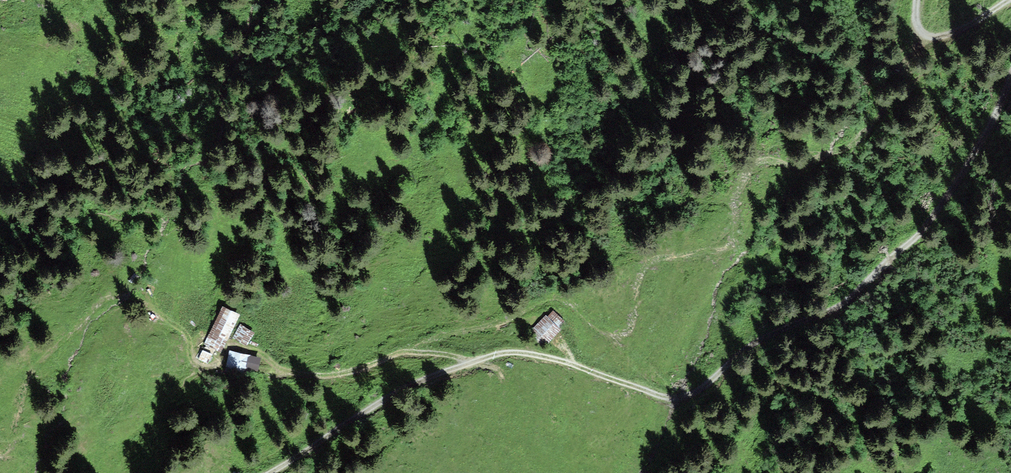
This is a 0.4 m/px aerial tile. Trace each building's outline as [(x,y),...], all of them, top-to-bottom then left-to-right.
[(222,319),(218,326),(231,333),(243,313),(230,306),(223,317),(221,316),(220,318),(222,319)] [(549,314),(533,329),(546,343),(562,328),(561,326),(567,320),(556,309),(550,315),(549,314)] [(256,331),(245,324),(238,336),(249,343),(256,331)] [(231,333),(218,326),(210,341),(223,348),(231,333)] [(203,349),(199,356),(209,361),(213,354),(203,349)] [(227,374),(244,379),(248,365),(257,368),(260,359),(235,351),(230,366),(227,365),(227,368),(229,369),(227,374)]
